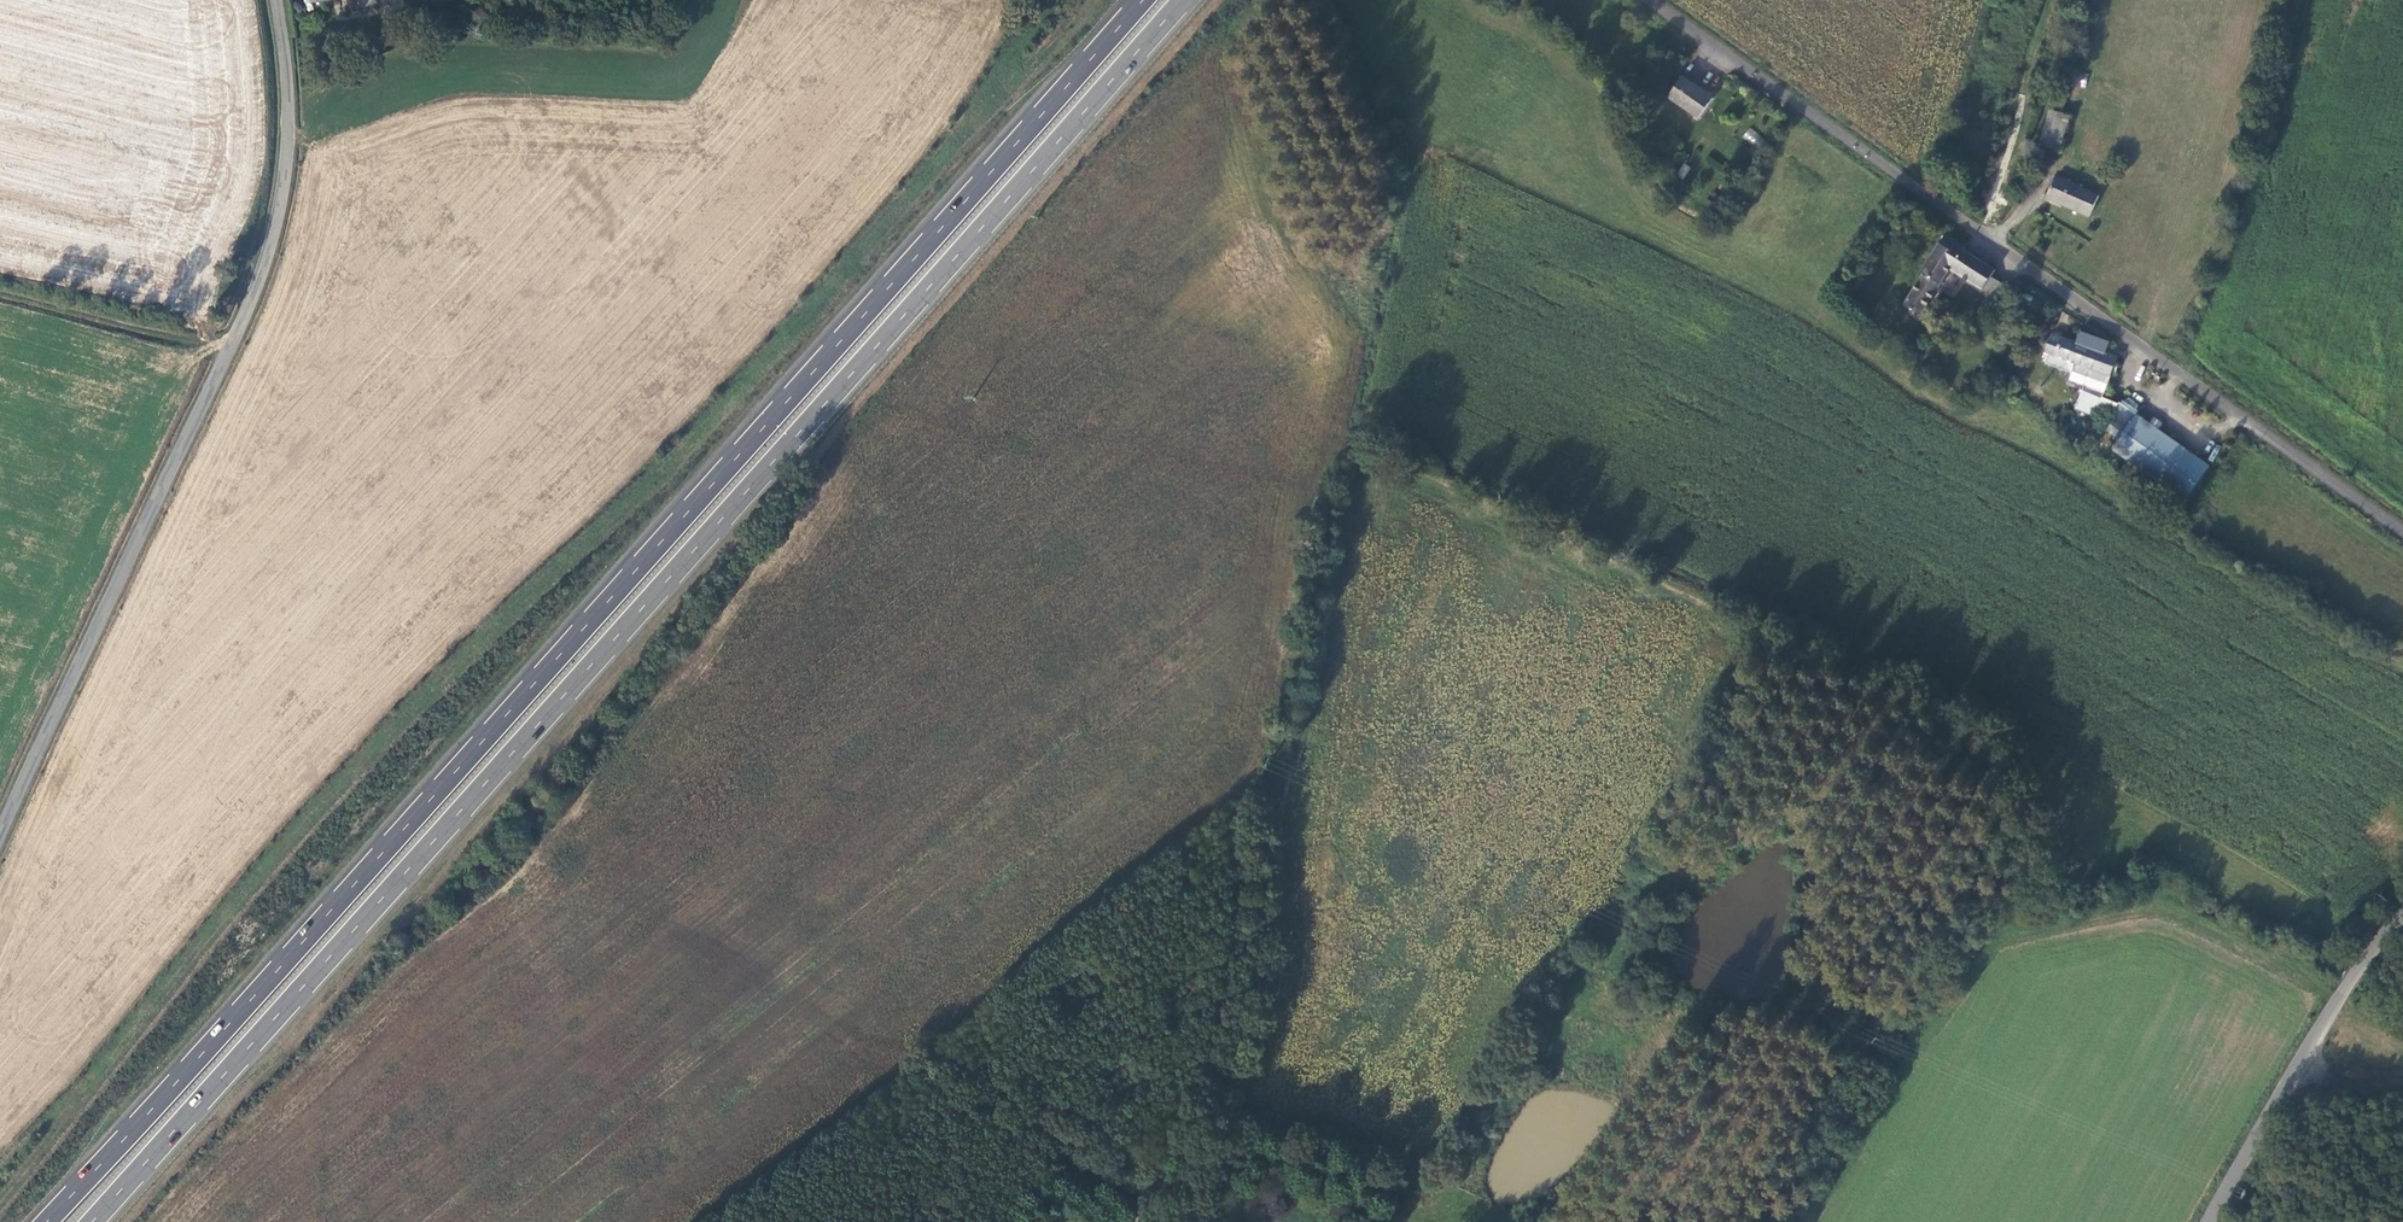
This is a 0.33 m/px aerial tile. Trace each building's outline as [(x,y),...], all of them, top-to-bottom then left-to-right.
[(1671,99),(1700,119),(1714,98),(1684,79),(1671,99)] [(2049,147),(2060,151),(2071,117),(2059,113),(2049,147)] [(1743,135),(1758,148),(1765,139),(1750,127),(1743,135)] [(1683,179),(1690,168),(1683,163),(1676,175),(1683,179)] [(2091,218),(2101,195),(2058,177),(2048,197),(2091,218)] [(1727,178),(1720,187),(1726,191),(1733,182),(1727,178)] [(1964,246),(1944,235),(1921,272),(1924,274),(1904,305),(1921,318),(1952,270),(1989,294),(1998,281),(1991,277),(1994,270),(1962,249),(1964,246)] [(2104,401),(2122,349),(2108,339),(2080,333),(2076,342),(2062,338),(2053,366),(2062,369),(2066,360),(2092,369),(2077,408),(2096,416),(2110,422),(2124,433),(2113,449),(2187,502),(2212,467),(2122,404),(2118,409),(2104,401)]
